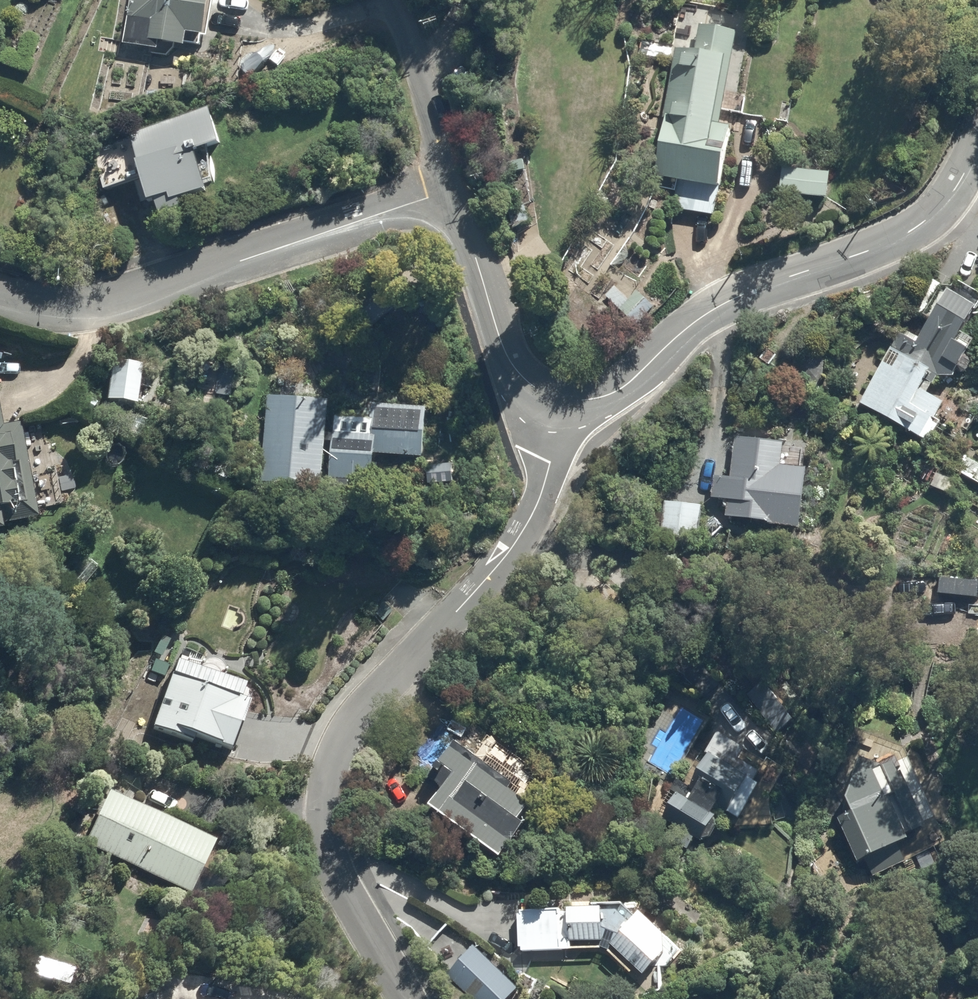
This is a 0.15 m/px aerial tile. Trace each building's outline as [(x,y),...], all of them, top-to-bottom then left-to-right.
[(123,46),(154,51),(154,55),(169,58),(177,47),(188,48),(188,45),(202,47),(203,38),(207,39),(214,0),(131,0),(123,46)] [(730,33),(703,27),(697,53),(679,49),(664,119),(668,120),(650,203),(715,217),(734,128),(721,126),(740,33),(731,31),(730,33)] [(226,147),(214,109),(94,147),(108,189),(145,177),(155,206),(161,204),(165,217),(188,210),(185,202),(213,193),(201,155),(226,147)] [(831,201),(832,174),(783,172),(782,199),(831,201)] [(957,290),(952,300),(942,294),(928,318),(934,321),(921,343),(904,333),(862,406),(931,445),(943,423),(936,419),(945,403),(931,395),(940,379),(955,379),(976,342),(964,335),(977,311),(976,310),(977,306),(977,302),(957,290)] [(139,407),(143,367),(112,364),(108,404),(139,407)] [(332,403),(270,398),(263,484),(326,488),(329,445),(334,445),(331,481),(335,481),(334,487),(351,488),(351,482),(376,484),(377,466),(385,466),(386,455),(426,458),(430,411),(374,407),(373,420),(331,416),(332,403)] [(6,536),(5,527),(38,521),(22,423),(4,426),(0,399),(0,537),(6,536)] [(783,481),(785,445),(736,442),(735,456),(730,456),(729,470),(734,470),(733,479),(716,478),(715,502),(725,502),(725,509),(729,509),(728,522),(778,524),(779,503),(789,504),(791,481),(783,481)] [(956,471),(977,484),(977,463),(965,456),(956,471)] [(702,508),(666,503),(662,537),(698,541),(702,508)] [(258,690),(177,661),(151,732),(194,747),(196,742),(235,755),(258,690)] [(782,675),(751,698),(778,735),(796,722),(789,713),(809,699),(801,688),(796,693),(782,675)] [(750,754),(723,736),(710,757),(713,760),(694,791),(679,781),(659,814),(706,844),(722,819),(717,816),(722,808),(732,814),(742,799),(746,802),(763,776),(743,764),(750,754)] [(458,745),(438,772),(446,778),(440,785),(449,792),(436,810),(510,864),(534,831),(528,827),(553,792),(527,773),(531,767),(491,738),(476,758),(458,745)] [(857,815),(843,822),(862,864),(870,860),(877,876),(907,862),(900,847),(912,841),(894,802),(901,799),(917,833),(928,828),(898,764),(886,770),(873,765),(860,771),(856,780),(860,785),(851,803),(857,815)] [(216,846),(111,794),(85,845),(191,897),(216,846)] [(604,952),(604,949),(633,976),(638,971),(647,979),(659,967),(662,970),(671,960),(673,961),(681,953),(643,917),(639,921),(625,908),(622,911),(523,914),(523,918),(520,918),(521,950),(524,950),(524,954),(564,953),(564,958),(593,958),(593,952),(604,952)] [(475,948),(448,977),(471,998),(513,998),(521,991),(475,948)]
